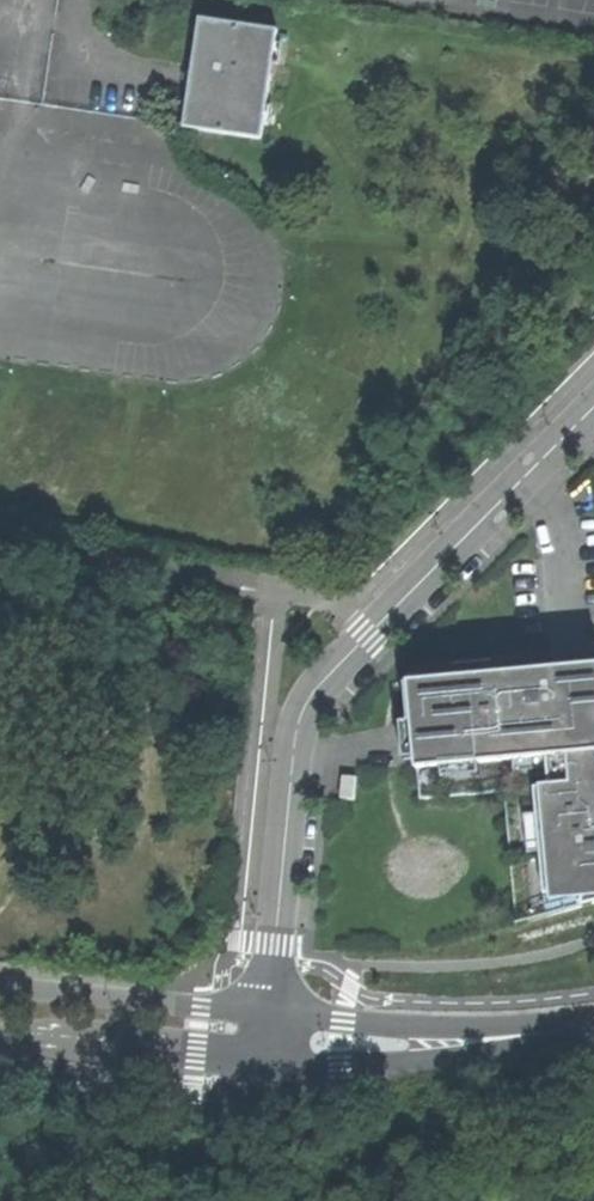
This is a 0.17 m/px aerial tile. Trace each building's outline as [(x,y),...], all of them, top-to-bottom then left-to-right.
[(277,32),(201,21),(193,74),(192,84),(185,127),(260,139),(277,32)] [(183,83),(192,84),(193,74),(184,73),(184,78),(183,83)] [(593,903),(593,683),(554,686),(554,680),(530,682),(529,675),(495,678),(494,665),(457,668),(458,681),(407,685),(410,722),(401,723),(404,759),(417,758),(420,798),(505,792),(516,925),(593,903)] [(554,680),(554,686),(593,683),(593,668),(574,670),(553,672),(554,680)] [(354,773),(341,771),(339,794),(352,795),(354,773)]
